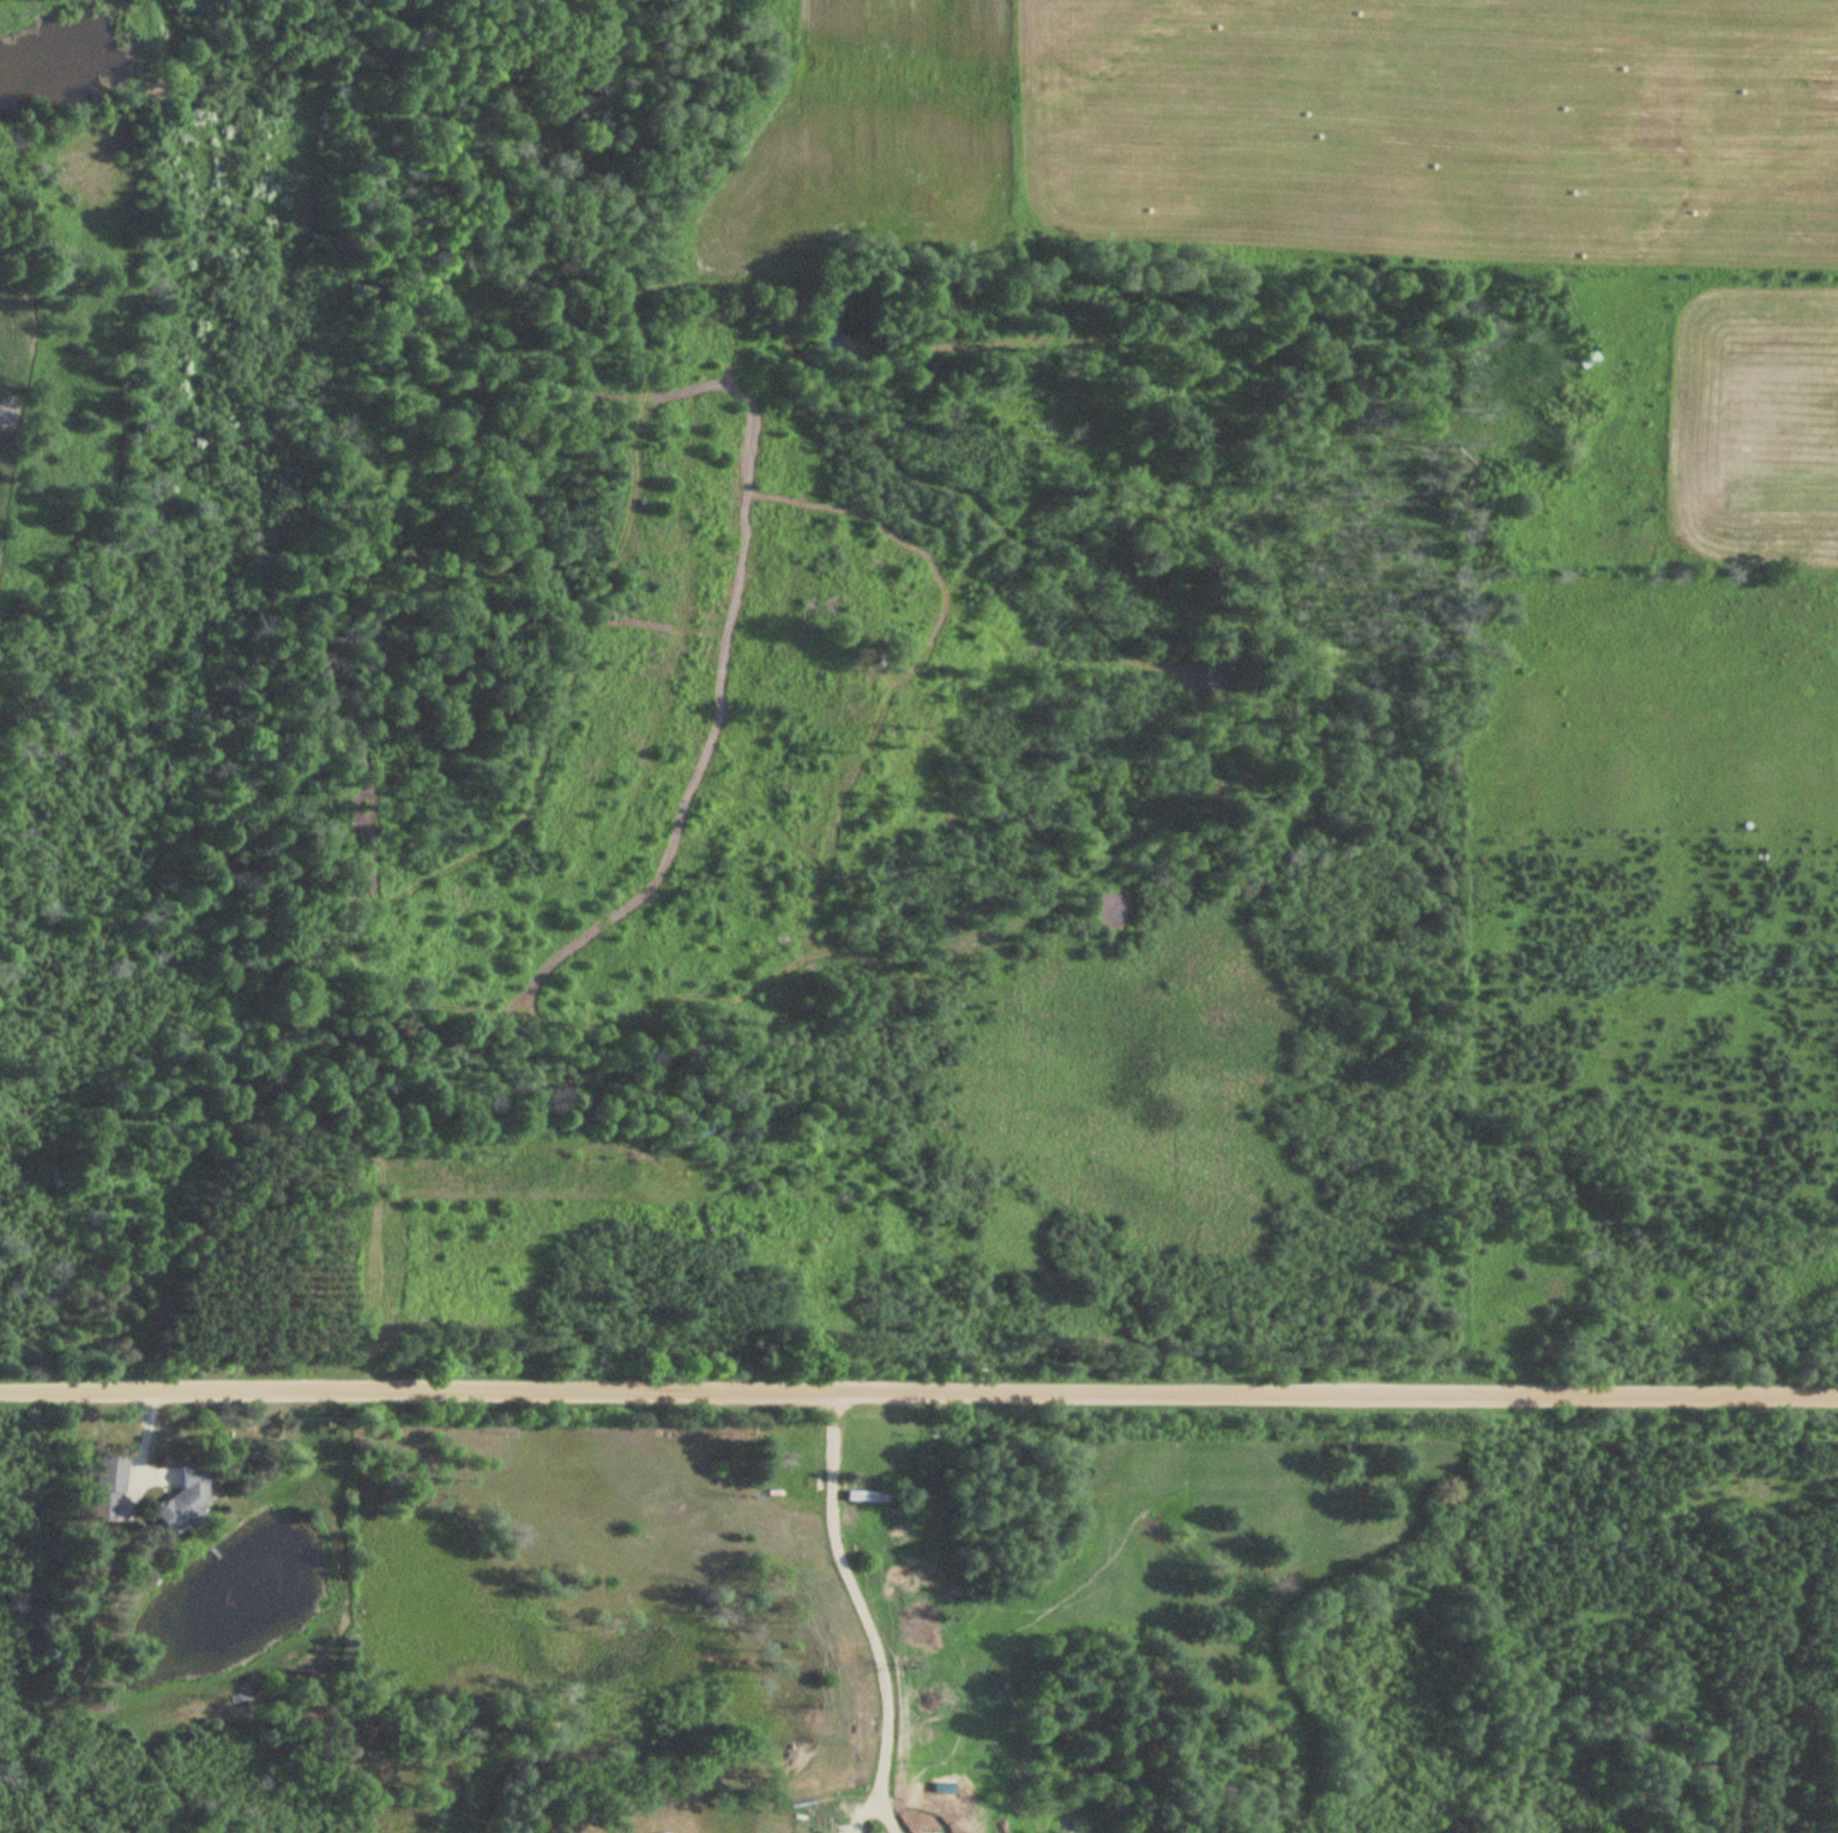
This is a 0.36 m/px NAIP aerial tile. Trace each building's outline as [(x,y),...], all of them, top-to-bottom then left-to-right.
[(1580,360),(1586,369),(1602,359),(1596,350),(1580,360)] [(123,1455),(96,1454),(94,1492),(95,1492),(94,1520),(120,1521),(123,1455)] [(180,1466),(181,1497),(157,1499),(158,1527),(206,1525),(203,1465),(180,1466)] [(846,1503),(894,1503),(894,1491),(846,1491),(846,1503)]
